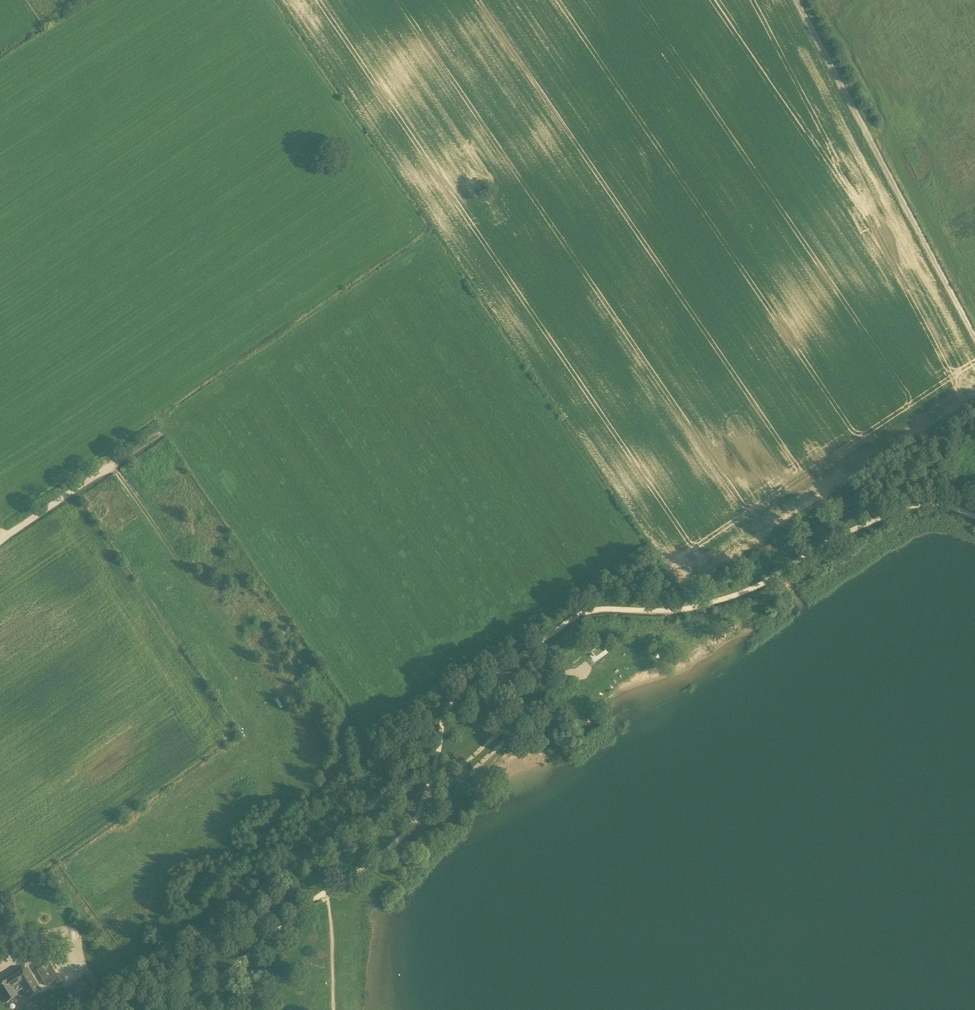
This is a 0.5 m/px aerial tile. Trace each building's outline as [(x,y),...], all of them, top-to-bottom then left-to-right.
[(602,644),(592,652),(596,657),(606,649),(602,644)] [(27,968),(0,984),(0,994),(5,1003),(18,995),(16,993),(23,989),(28,997),(40,990),(27,968)] [(91,972),(82,977),(82,978),(90,991),(91,992),(100,986),(91,972)] [(71,985),(65,988),(74,1002),(79,998),(71,985)]
